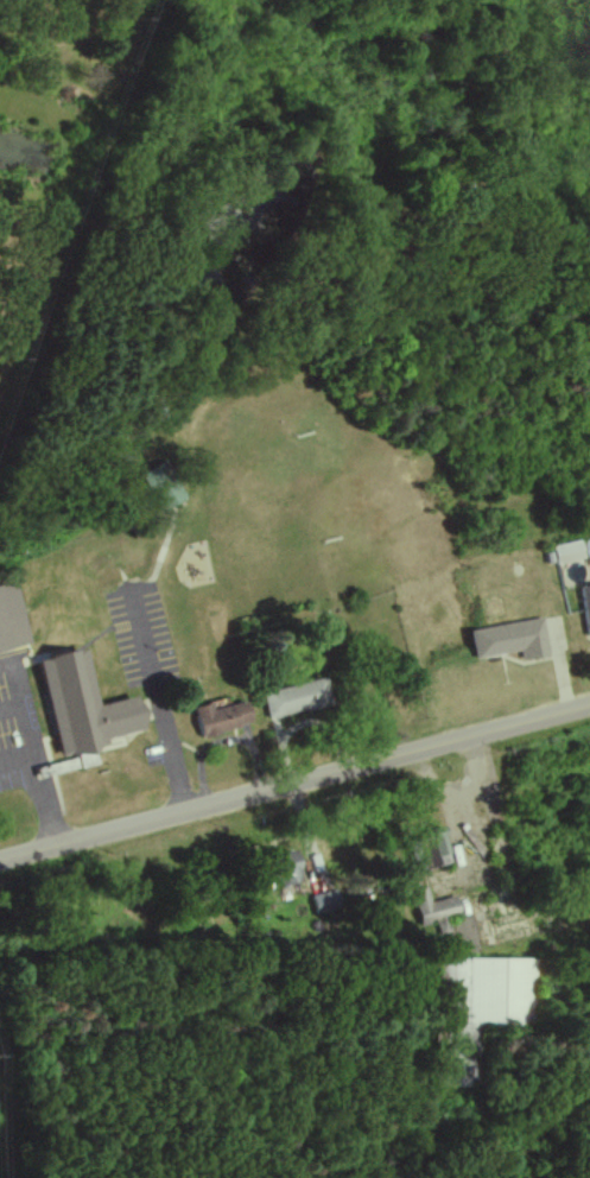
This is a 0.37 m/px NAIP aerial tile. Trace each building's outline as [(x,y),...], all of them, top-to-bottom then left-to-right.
[(143,474),(161,512),(187,500),(169,462),(143,474)] [(553,547),(558,566),(584,558),(579,540),(553,547)] [(15,584),(0,587),(0,653),(29,646),(15,584)] [(550,657),(544,619),(472,630),(477,659),(521,652),(523,661),(550,657)] [(147,731),(140,697),(98,706),(86,651),(40,661),(61,759),(110,749),(108,739),(147,731)] [(331,707),(326,681),(263,692),(268,719),(331,707)] [(212,705),(196,709),(202,738),(254,726),(248,702),(213,710),(212,705)] [(301,886),(299,853),(274,854),(275,887),(301,886)] [(430,902),(428,889),(414,891),(418,923),(461,918),(458,898),(430,902)] [(339,911),(337,892),(312,895),(314,914),(339,911)] [(529,958),(438,961),(439,984),(447,984),(448,1030),(460,1030),(460,1027),(532,1024),(529,958)]
